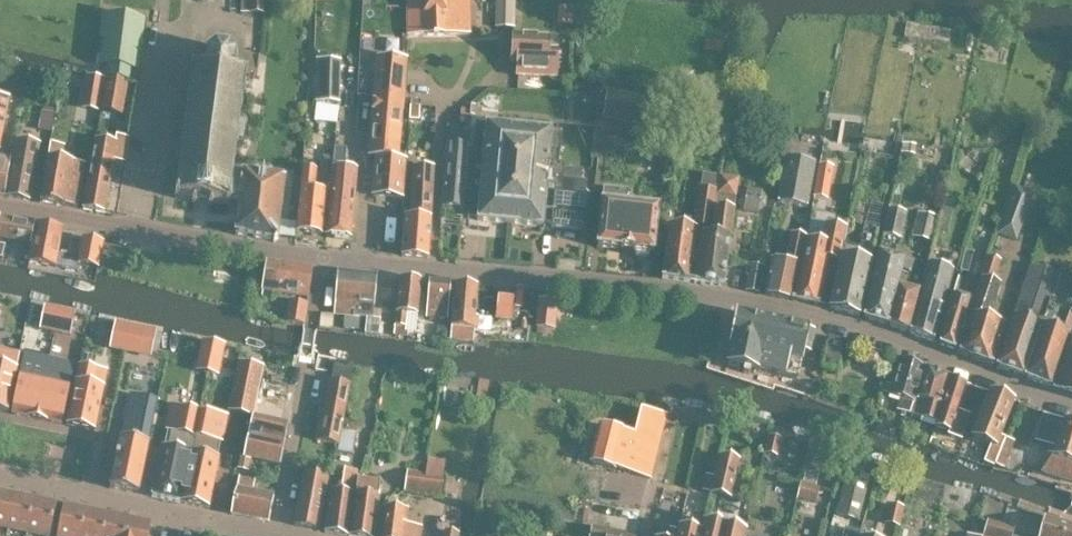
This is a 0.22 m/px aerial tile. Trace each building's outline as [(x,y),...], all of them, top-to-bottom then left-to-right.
[(266,13),(266,0),(241,0),(241,12),(266,13)] [(408,35),(470,33),(469,0),(407,0),(408,35)] [(495,27),(500,27),(513,27),(514,0),(496,0),(496,13),(495,27)] [(129,65),(138,66),(145,19),(105,13),(98,61),(110,63),(109,74),(127,77),(129,65)] [(950,31),(905,23),(904,37),(948,44),(950,31)] [(549,48),(549,36),(511,34),(510,62),(516,62),(515,75),(557,76),(558,48),(549,48)] [(175,193),(174,197),(179,198),(179,196),(192,198),(192,201),(212,204),(212,201),(225,202),(225,203),(229,203),(230,200),(239,201),(243,174),(232,173),(234,158),(235,158),(236,155),(234,154),(236,140),(238,140),(238,138),(243,139),(245,122),(240,121),(241,120),(239,119),(241,105),(243,105),(243,102),(241,101),(243,87),(245,87),(246,84),(243,84),(244,77),(247,77),(247,75),(257,76),(260,60),(237,57),(237,56),(235,57),(230,50),(231,49),(229,47),(228,49),(217,47),(217,46),(214,46),(215,48),(209,53),(207,52),(205,53),(194,52),(192,65),(194,66),(193,76),(191,76),(190,80),(192,80),(190,94),(188,94),(188,97),(190,98),(188,112),(186,112),(185,115),(187,115),(185,129),(184,129),(183,132),(185,133),(183,147),(181,147),(181,150),(182,151),(181,165),(179,165),(178,168),(180,168),(178,183),(176,183),(176,186),(178,186),(177,193),(175,193)] [(407,61),(406,58),(378,56),(369,155),(377,156),(373,194),(402,196),(405,158),(398,157),(407,61)] [(316,70),(315,101),(339,102),(340,70),(316,70)] [(102,78),(87,76),(85,91),(100,94),(102,78)] [(101,109),(100,110),(122,115),(128,81),(107,76),(106,81),(101,109)] [(652,125),(656,101),(605,90),(602,116),(652,125)] [(9,94),(0,92),(0,138),(9,94)] [(317,122),(337,124),(338,108),(339,108),(339,106),(318,103),(317,122)] [(41,111),(38,128),(51,130),(54,114),(53,114),(42,112),(41,111)] [(468,149),(464,189),(470,190),(467,217),(477,218),(477,220),(541,226),(542,225),(551,225),(551,227),(582,230),(585,196),(584,196),(585,181),(561,179),(563,163),(557,162),(560,132),(550,131),(550,129),(486,123),(485,125),(476,124),(473,150),(468,149)] [(785,134),(781,157),(806,162),(808,152),(792,150),(794,139),(794,136),(785,134)] [(95,138),(84,208),(104,211),(104,210),(113,160),(123,161),(127,137),(117,135),(116,142),(110,141),(95,138)] [(29,199),(39,143),(16,138),(5,194),(29,199)] [(41,201),(78,207),(86,163),(62,158),(65,145),(51,142),(49,156),(41,201)] [(447,142),(442,205),(462,207),(467,144),(447,142)] [(913,154),(914,145),(903,144),(902,152),(913,154)] [(335,148),(326,233),(351,236),(357,169),(345,168),(347,149),(335,148)] [(4,194),(9,168),(10,155),(0,154),(0,195),(3,196),(4,194)] [(777,202),(797,206),(806,207),(814,164),(785,158),(777,202)] [(832,167),(819,165),(816,181),(829,183),(832,167)] [(427,257),(427,256),(433,167),(431,166),(412,166),(410,216),(404,215),(401,255),(427,257)] [(314,190),(316,170),(303,169),(296,230),(323,233),(327,191),(314,190)] [(243,174),(239,201),(235,233),(273,240),(274,241),(279,238),(278,236),(285,180),(243,174)] [(702,233),(695,283),(722,286),(733,208),(734,209),(734,203),(736,195),(739,178),(719,176),(717,190),(715,206),(712,229),(707,228),(707,233),(706,234),(702,233)] [(603,187),(597,247),(633,250),(635,256),(646,257),(650,253),(652,253),(657,208),(626,205),(627,190),(603,187)] [(1015,187),(998,233),(1016,239),(1033,193),(1015,187)] [(662,277),(662,278),(695,283),(702,233),(702,232),(703,226),(710,227),(710,223),(713,205),(715,190),(699,188),(694,225),(696,225),(695,229),(669,225),(662,277)] [(736,195),(734,203),(739,204),(743,211),(756,213),(764,208),(765,200),(761,192),(747,190),(740,196),(736,195)] [(772,259),(764,294),(792,300),(804,244),(806,237),(809,219),(812,204),(813,197),(808,197),(806,207),(800,236),(792,234),(785,261),(772,259)] [(882,235),(900,239),(901,239),(906,212),(888,208),(882,235)] [(912,236),(932,241),(938,217),(918,212),(912,236)] [(30,241),(34,220),(0,214),(0,236),(30,241)] [(804,244),(792,300),(817,305),(826,258),(838,260),(846,227),(825,222),(811,219),(807,237),(805,245),(804,244)] [(35,221),(28,260),(56,266),(77,269),(78,263),(99,268),(105,241),(84,237),(80,257),(59,253),(64,227),(35,221)] [(858,316),(871,262),(878,228),(863,225),(858,249),(843,245),(841,252),(840,255),(833,286),(829,308),(858,316)] [(968,272),(974,252),(965,249),(960,270),(968,272)] [(907,332),(925,264),(926,264),(909,259),(909,260),(879,252),(864,317),(887,325),(907,332)] [(958,352),(993,365),(1005,326),(988,320),(996,294),(997,295),(1000,287),(999,286),(999,284),(993,282),(1000,260),(987,256),(958,352)] [(279,292),(307,296),(312,268),(279,262),(279,263),(266,261),(262,289),(275,291),(274,295),(278,296),(279,292)] [(746,290),(759,293),(764,267),(751,264),(746,290)] [(928,264),(909,332),(933,341),(953,271),(928,264)] [(1063,311),(1071,283),(1071,279),(1032,265),(997,367),(1023,376),(1027,367),(1029,367),(1025,377),(1049,386),(1066,335),(1068,336),(1071,323),(1071,315),(1063,311)] [(353,315),(357,272),(337,270),(334,314),(344,315),(344,327),(352,328),(353,315)] [(357,272),(353,315),(365,317),(364,332),(379,333),(380,318),(373,318),(377,274),(357,272)] [(417,313),(421,278),(400,276),(395,324),(396,324),(395,334),(399,334),(399,332),(406,333),(407,325),(406,325),(407,313),(417,313)] [(938,344),(956,351),(977,283),(958,277),(952,295),(953,295),(938,344)] [(450,281),(429,279),(426,316),(447,318),(450,281)] [(478,284),(456,282),(452,325),(451,325),(449,339),(473,342),(474,328),(477,329),(478,316),(475,316),(478,284)] [(512,319),(514,297),(498,295),(496,317),(512,319)] [(286,322),(303,324),(306,302),(290,299),(286,322)] [(537,326),(553,328),(556,301),(540,300),(537,326)] [(54,331),(59,309),(44,306),(39,328),(54,331)] [(74,313),(59,309),(54,331),(70,334),(74,313)] [(814,331),(737,315),(727,364),(743,368),(743,372),(749,373),(750,369),(796,378),(801,351),(810,353),(814,331)] [(124,350),(130,324),(115,320),(109,346),(124,350)] [(140,353),(145,327),(130,324),(124,350),(140,353)] [(841,347),(842,339),(829,336),(828,345),(827,346),(823,367),(837,369),(841,348),(841,347)] [(1054,388),(1071,394),(1071,336),(1054,388)] [(207,372),(209,364),(209,363),(213,342),(202,339),(196,370),(207,372)] [(219,366),(224,344),(213,342),(209,363),(209,364),(219,366)] [(19,353),(0,349),(0,410),(7,412),(19,353)] [(862,357),(865,364),(874,367),(879,365),(881,359),(877,353),(869,350),(864,352),(862,357)] [(36,418),(49,357),(25,352),(12,413),(36,418)] [(889,394),(914,402),(915,402),(916,397),(917,397),(926,366),(900,356),(889,394)] [(49,357),(36,418),(61,423),(74,362),(49,357)] [(228,409),(252,415),(263,365),(239,360),(228,409)] [(339,443),(344,418),(350,384),(349,383),(353,364),(335,361),(331,380),(329,379),(324,410),(321,410),(316,439),(339,443)] [(78,364),(66,424),(94,430),(107,369),(78,364)] [(935,421),(949,375),(926,366),(917,397),(916,397),(915,402),(914,402),(910,414),(935,421)] [(965,382),(951,376),(935,426),(948,430),(947,434),(961,439),(969,413),(957,409),(965,382)] [(990,445),(983,461),(993,465),(1005,436),(1002,434),(1014,402),(988,391),(971,438),(990,445)] [(155,400),(130,394),(130,393),(129,393),(123,420),(127,421),(124,439),(119,438),(109,487),(137,493),(157,399),(156,399),(155,400)] [(179,502),(199,409),(171,403),(165,430),(167,430),(169,430),(166,448),(163,447),(162,447),(151,496),(179,502)] [(599,424),(590,461),(619,469),(650,478),(666,414),(640,406),(634,433),(630,432),(624,430),(624,431),(599,424)] [(222,441),(227,415),(199,409),(179,502),(208,508),(218,458),(216,458),(214,457),(217,440),(220,441),(222,441)] [(1054,447),(1063,420),(1043,414),(1035,440),(1054,447)] [(287,423),(280,422),(253,415),(244,456),(279,464),(287,423)] [(344,418),(339,443),(338,450),(352,453),(358,421),(344,418)] [(1063,419),(1063,420),(1054,447),(1046,473),(1071,481),(1071,422),(1063,419)] [(768,434),(764,452),(777,456),(782,438),(768,434)] [(721,456),(715,475),(711,490),(711,492),(729,497),(738,460),(721,456)] [(446,461),(428,458),(425,472),(423,492),(441,494),(446,461)] [(331,490),(324,531),(348,535),(357,470),(345,468),(342,491),(331,490)] [(423,492),(425,472),(408,470),(405,489),(423,492)] [(859,520),(870,476),(848,470),(836,514),(859,520)] [(317,529),(327,476),(304,471),(294,524),(317,529)] [(702,488),(711,490),(715,475),(706,473),(702,488)] [(351,535),(373,535),(380,481),(380,479),(373,477),(372,479),(357,476),(349,535),(351,535)] [(239,477),(232,513),(269,520),(274,495),(253,491),(255,480),(239,477)] [(816,503),(819,487),(800,482),(796,498),(816,503)] [(13,493),(0,490),(0,526),(6,527),(13,493)] [(26,532),(34,497),(13,493),(6,527),(26,532)] [(26,532),(46,535),(48,535),(55,502),(34,497),(26,532)] [(86,508),(64,504),(58,535),(81,535),(86,508)] [(884,523),(899,527),(904,508),(889,504),(884,523)] [(107,513),(86,508),(81,535),(103,535),(107,513)] [(378,535),(420,535),(421,527),(406,524),(407,511),(382,508),(378,535)] [(129,517),(107,513),(103,535),(125,535),(129,517)] [(125,535),(147,535),(150,522),(129,517),(125,535)] [(1045,517),(1039,535),(1071,535),(1071,526),(1045,517)] [(745,530),(704,520),(700,535),(743,535),(745,530)] [(987,535),(1012,535),(1014,528),(987,521),(983,535),(987,535)] [(698,530),(677,525),(676,534),(677,534),(677,535),(697,535),(698,530)] [(591,528),(589,535),(631,535),(591,528)]
